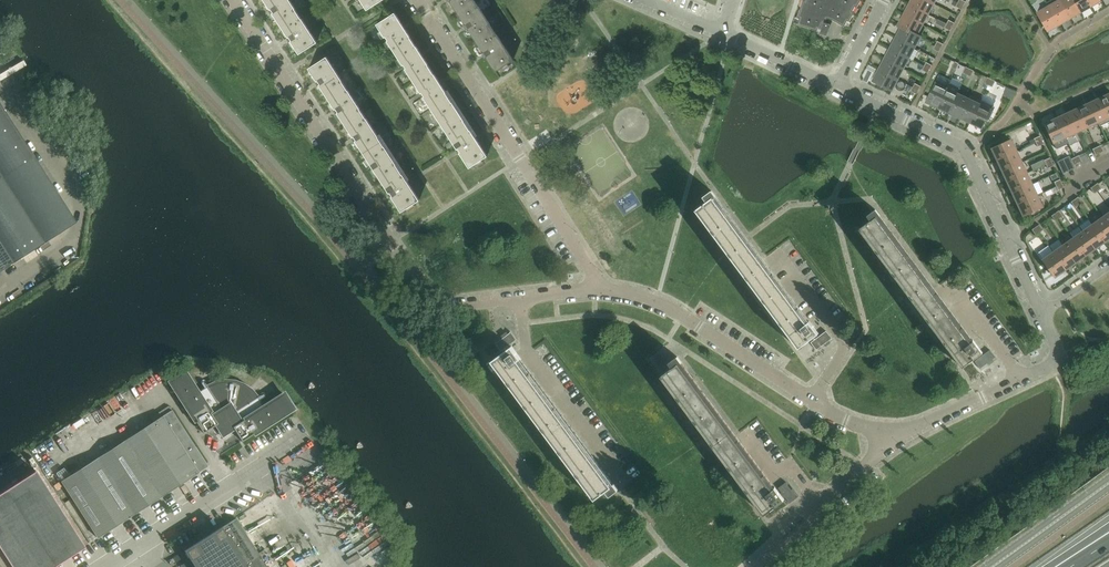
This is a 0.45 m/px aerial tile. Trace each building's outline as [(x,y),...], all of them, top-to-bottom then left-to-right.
[(269,8),(269,9),(272,13),(272,14),(273,13),(280,24),(298,13),(290,0),(264,0),(269,8)] [(367,9),(381,0),(361,0),(367,9)] [(449,1),(457,12),(475,1),(474,0),(448,0),(449,1)] [(797,16),(799,17),(797,23),(810,27),(816,30),(817,27),(821,28),(819,32),(826,34),(830,23),(825,22),(826,17),(831,18),(844,25),(847,19),(849,20),(854,11),(852,10),(854,5),(856,6),(860,0),(802,0),(797,16)] [(925,14),(931,4),(925,0),(909,0),(907,4),(925,14)] [(1045,2),(1047,6),(1048,6),(1058,24),(1069,18),(1058,0),(1050,0),(1046,2),(1045,2)] [(1069,18),(1079,12),(1072,0),(1058,0),(1069,18)] [(1079,12),(1089,6),(1086,0),(1072,0),(1079,12)] [(475,1),(457,12),(464,24),(464,25),(467,29),(475,40),(493,29),(475,1)] [(901,14),(919,25),(925,14),(907,4),(901,14)] [(1047,6),(1036,12),(1047,30),(1058,24),(1048,6),(1047,6)] [(376,24),(395,52),(413,41),(405,29),(406,29),(405,29),(403,25),(402,24),(394,12),(376,24)] [(298,13),(280,24),(287,36),(287,37),(290,42),(291,41),(299,53),(317,42),(298,13)] [(895,25),(898,27),(913,35),(919,25),(901,14),(895,25)] [(892,38),(910,48),(916,37),(913,35),(898,27),(892,38)] [(493,29),(475,40),(482,51),(482,52),(485,56),(485,57),(486,56),(495,71),(513,59),(493,29)] [(886,48),(904,59),(910,48),(892,38),(886,48)] [(420,52),(413,41),(395,52),(413,81),(431,69),(423,57),(424,57),(423,56),(421,53),(420,52)] [(880,59),(898,69),(904,59),(886,48),(880,59)] [(319,85),(326,96),(344,84),(326,56),(308,68),(316,80),(316,81),(318,85),(319,85)] [(874,69),(892,80),(898,69),(880,59),(874,69)] [(438,80),(431,69),(413,81),(431,109),(449,97),(441,85),(442,85),(441,84),(439,81),(439,80),(438,80)] [(868,80),(886,90),(892,80),(874,69),(868,80)] [(938,74),(925,101),(937,107),(950,79),(938,74)] [(950,79),(937,107),(948,112),(957,93),(962,82),(951,77),(950,79)] [(344,84),(326,96),(334,108),(337,113),(345,124),(363,113),(344,84)] [(957,93),(948,112),(959,117),(968,98),(957,93)] [(980,100),(969,122),(981,128),(986,118),(989,119),(992,111),(990,110),(995,100),(983,94),(980,100)] [(1101,98),(1108,116),(1108,94),(1101,98)] [(968,98),(959,117),(969,122),(980,100),(969,95),(968,98)] [(487,155),(477,140),(449,97),(431,109),(456,148),(455,149),(458,153),(459,153),(469,167),(487,155)] [(1101,98),(1090,103),(1100,126),(1108,122),(1108,116),(1101,98)] [(1100,126),(1090,103),(1079,108),(1088,128),(1098,123),(1100,126)] [(66,227),(70,213),(0,105),(0,270),(66,227)] [(1088,128),(1079,108),(1068,114),(1077,133),(1088,128)] [(363,113),(345,124),(363,152),(381,140),(363,113)] [(1077,133),(1068,114),(1057,119),(1066,138),(1077,133)] [(1066,138),(1057,119),(1045,124),(1054,143),(1066,138)] [(1079,133),(1055,143),(1057,148),(1081,139),(1079,133)] [(1017,152),(1012,140),(1011,140),(1010,138),(1002,142),(1003,144),(992,149),(998,161),(1017,152)] [(419,199),(406,180),(381,140),(363,152),(389,192),(387,193),(390,197),(391,196),(401,211),(419,199)] [(1022,163),(1017,152),(998,161),(1003,171),(1022,163)] [(1027,173),(1022,163),(1003,171),(1008,182),(1027,173)] [(1032,184),(1027,173),(1008,182),(1013,193),(1032,184)] [(1037,195),(1032,184),(1013,193),(1018,204),(1037,195)] [(1056,186),(1042,193),(1043,196),(1048,197),(1058,192),(1058,190),(1056,186)] [(799,349),(810,340),(811,339),(813,341),(811,342),(817,351),(818,350),(817,349),(831,339),(832,340),(832,339),(826,331),(817,338),(815,336),(819,334),(809,321),(716,197),(716,196),(712,191),(704,197),(705,198),(707,202),(696,210),(799,349)] [(1043,207),(1037,195),(1018,204),(1024,216),(1043,207)] [(962,368),(973,359),(975,358),(976,360),(975,361),(981,370),(981,369),(981,368),(995,358),(996,359),(996,358),(990,350),(981,357),(979,355),(983,353),(973,340),(960,323),(880,216),(880,215),(876,210),(868,216),(871,221),(859,229),(962,368)] [(1103,218),(1093,225),(1105,242),(1108,239),(1108,227),(1103,218)] [(1105,242),(1093,225),(1083,232),(1095,249),(1105,242)] [(1095,249),(1083,232),(1073,239),(1086,256),(1095,249)] [(1086,256),(1073,239),(1064,246),(1076,263),(1086,256)] [(1076,263),(1064,246),(1054,252),(1066,270),(1076,263)] [(1066,270),(1054,252),(1043,260),(1055,277),(1066,270)] [(614,484),(558,410),(521,359),(512,346),(509,349),(507,347),(517,340),(511,332),(510,332),(511,333),(497,343),(496,343),(495,343),(501,351),(503,350),(505,352),(503,353),(492,361),(543,429),(595,499),(607,491),(610,496),(614,493),(618,489),(614,484)] [(662,370),(664,369),(671,364),(670,363),(663,353),(654,359),(662,370)] [(678,357),(670,363),(671,364),(664,369),(667,373),(662,376),(764,515),(784,500),(783,498),(785,497),(790,503),(798,497),(797,497),(786,483),(787,483),(787,482),(779,488),(782,493),(780,494),(775,487),(774,487),(682,363),(682,362),(678,357)] [(264,407),(257,397),(257,398),(251,391),(243,386),(234,383),(225,382),(216,383),(208,387),(207,386),(198,393),(184,372),(170,382),(203,433),(217,424),(221,431),(222,430),(226,431),(226,432),(233,428),(242,441),(293,408),(284,394),(264,407)] [(196,447),(172,411),(163,417),(162,417),(124,441),(161,496),(198,473),(198,472),(208,467),(207,466),(208,466),(196,447)] [(61,481),(98,537),(135,514),(134,513),(161,496),(124,441),(61,481)] [(19,566),(51,566),(84,546),(35,471),(0,494),(0,537),(19,566)] [(180,554),(188,566),(267,566),(236,518),(222,527),(221,526),(184,550),(184,551),(180,554)] [(0,548),(0,566),(13,566),(0,548)]
